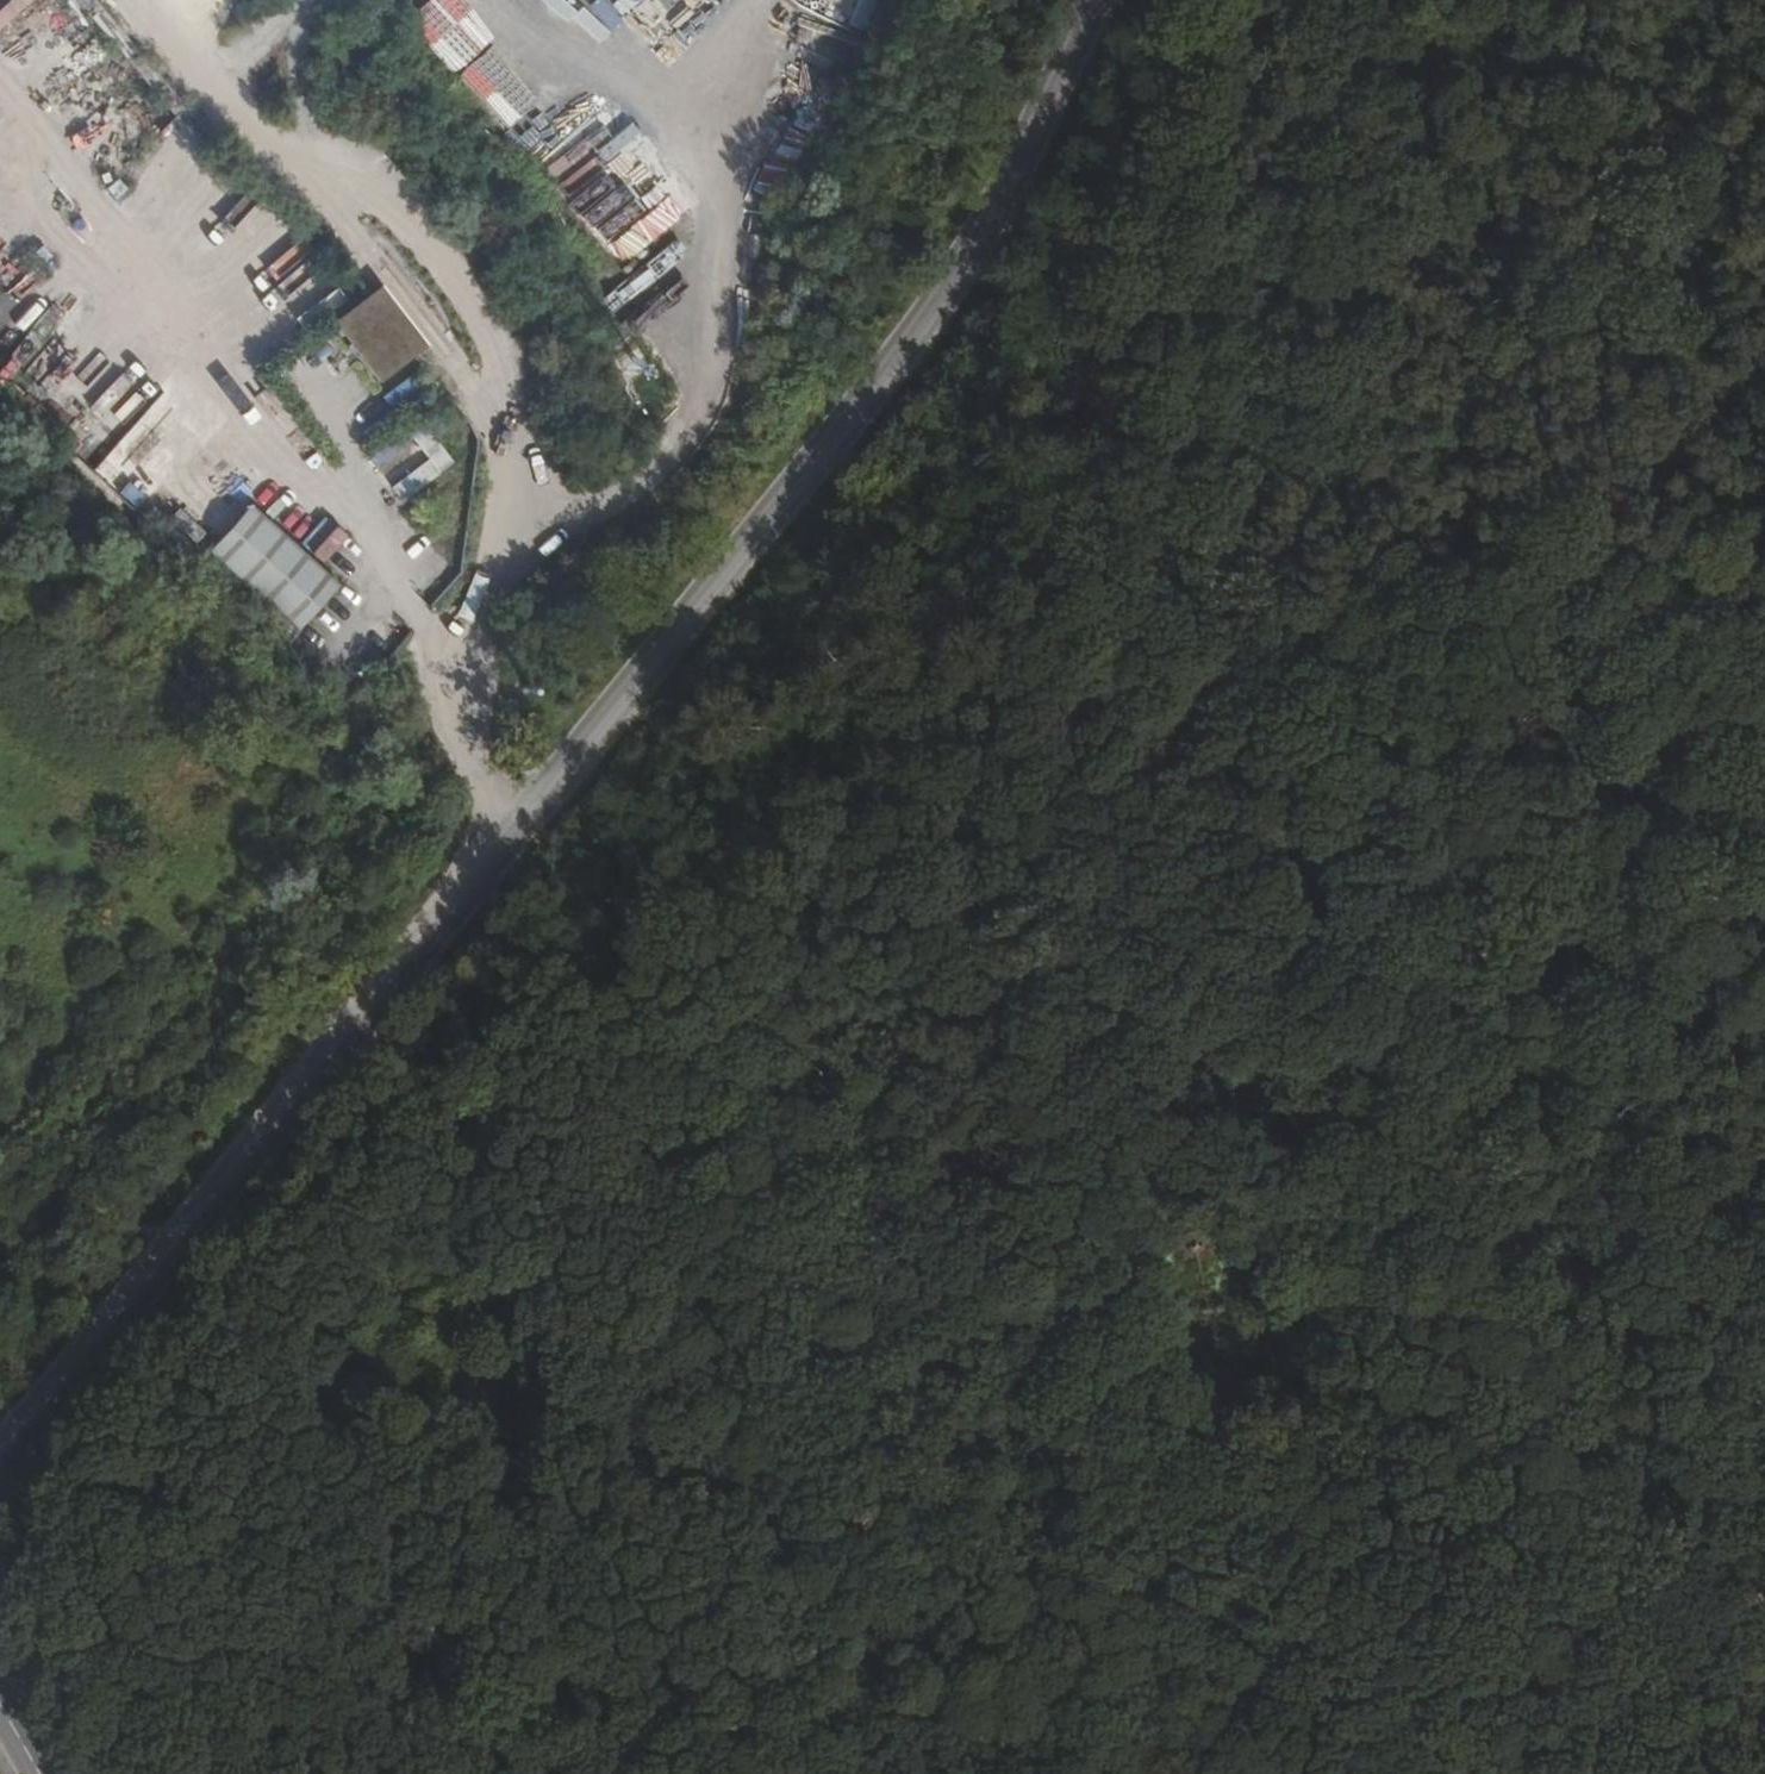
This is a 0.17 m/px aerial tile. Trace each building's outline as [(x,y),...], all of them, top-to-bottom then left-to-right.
[(37,0),(0,0),(0,22),(37,0)] [(527,160),(587,108),(491,0),(486,0),(458,25),(437,0),(409,25),(527,160)] [(571,24),(590,7),(584,0),(550,0),(571,24)] [(615,99),(535,162),(619,267),(698,203),(635,125),(615,99)] [(382,285),(333,320),(377,383),(427,348),(382,285)] [(626,385),(652,372),(638,346),(612,360),(626,385)] [(89,350),(60,393),(74,402),(103,359),(89,350)] [(419,417),(368,453),(402,500),(453,464),(419,417)] [(207,550),(294,632),(338,586),(250,504),(207,550)] [(295,540),(315,517),(305,508),(285,531),(295,540)]
